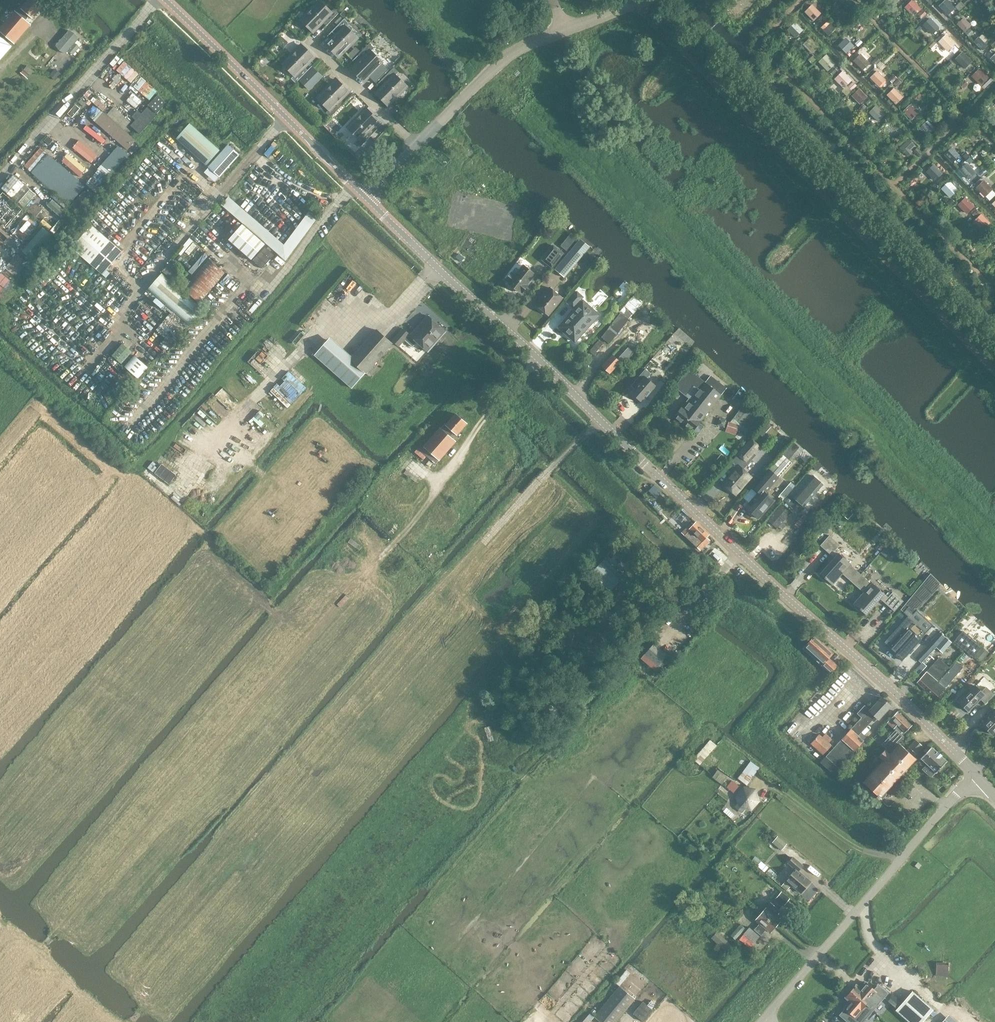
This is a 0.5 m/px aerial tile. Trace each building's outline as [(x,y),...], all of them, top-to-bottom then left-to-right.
[(25,20),(29,15),(33,18),(43,7),(35,0),(29,0),(21,8),(24,11),(20,15),(16,12),(0,30),(0,31),(14,43),(30,24),(25,20)] [(813,0),(806,0),(800,5),(811,16),(820,8),(813,0)] [(904,6),(914,16),(917,13),(922,18),(927,13),(914,0),(910,0),(904,6)] [(948,14),(956,7),(950,0),(944,0),(939,5),(948,14)] [(322,30),(339,13),(334,8),(330,12),(319,1),(312,9),(311,9),(309,9),(308,10),(307,11),(307,12),(306,13),(306,14),(307,14),(301,20),(308,26),(309,25),(309,26),(309,27),(309,28),(310,28),(310,29),(311,29),(312,30),(313,30),(314,30),(314,29),(315,29),(316,28),(316,27),(316,26),(316,25),(317,26),(322,22),(326,25),(321,30),(322,30)] [(962,12),(954,21),(963,29),(971,21),(962,12)] [(827,13),(819,20),(828,30),(836,23),(827,13)] [(938,24),(930,15),(922,22),(930,31),(938,24)] [(356,37),(345,27),(349,23),(344,18),(327,36),(328,36),(332,32),(336,36),(332,40),(333,41),(332,41),(331,41),(330,41),(330,42),(329,42),(329,43),(328,44),(328,45),(328,46),(329,47),(329,48),(330,48),(331,49),(332,49),(333,49),(332,50),(338,56),(343,51),(345,51),(346,51),(347,50),(348,49),(348,48),(349,48),(349,47),(349,46),(349,45),(356,37)] [(803,29),(794,18),(785,25),(795,36),(803,29)] [(65,35),(56,45),(65,53),(68,50),(73,54),(79,47),(74,43),(78,38),(69,30),(65,35)] [(974,40),(982,47),(989,39),(982,32),(974,40)] [(13,45),(0,34),(0,60),(13,45)] [(847,52),(855,44),(846,36),(839,44),(847,52)] [(805,44),(813,51),(819,45),(811,38),(805,44)] [(36,60),(48,46),(40,39),(28,52),(36,60)] [(382,62),(371,51),(374,48),(369,43),(352,60),(353,61),(359,55),(363,59),(357,65),(358,66),(357,66),(356,66),(355,66),(354,67),(353,68),(353,69),(353,70),(354,71),(354,72),(355,73),(356,73),(357,74),(358,74),(357,74),(363,81),(369,75),(370,76),(371,75),(372,75),(373,74),(374,73),(374,72),(374,71),(374,70),(382,62)] [(985,50),(993,59),(994,57),(994,45),(993,43),(985,50)] [(959,44),(951,52),(960,62),(968,53),(959,44)] [(304,66),(308,62),(307,60),(308,60),(309,60),(310,60),(310,59),(311,59),(311,58),(311,57),(312,56),(311,56),(311,55),(311,54),(310,54),(310,53),(309,53),(308,53),(307,53),(308,52),(301,45),(296,51),(295,51),(294,51),(293,51),(292,52),(292,53),(291,53),(291,54),(291,55),(291,56),(283,64),(294,75),(291,78),(296,83),(312,66),(312,65),(308,70),(304,66)] [(44,66),(56,53),(48,46),(36,60),(44,66)] [(859,49),(853,57),(864,66),(870,59),(859,49)] [(837,60),(827,50),(820,57),(830,67),(837,60)] [(34,71),(27,65),(23,69),(30,75),(34,71)] [(406,86),(395,75),(399,72),(394,67),(377,84),(377,85),(382,80),(386,84),(381,89),(382,90),(382,89),(381,90),(380,90),(379,91),(378,91),(378,92),(378,93),(378,94),(378,95),(379,96),(379,97),(380,97),(381,97),(382,97),(381,98),(388,105),(393,99),(394,99),(395,99),(396,99),(397,98),(398,97),(398,96),(398,95),(398,94),(406,86)] [(980,67),(971,75),(981,85),(990,77),(980,67)] [(49,75),(55,81),(61,73),(55,68),(49,75)] [(321,76),(313,68),(300,81),(309,89),(321,76)] [(870,76),(879,86),(887,79),(878,69),(870,76)] [(150,99),(158,90),(142,74),(133,83),(150,99)] [(339,100),(343,96),(342,95),(343,95),(344,94),(345,94),(346,93),(346,92),(346,91),(347,91),(346,90),(346,89),(345,88),(345,87),(344,87),(343,87),(342,87),(343,86),(336,80),(331,85),(330,85),(329,85),(328,85),(327,86),(326,87),(326,88),(326,89),(326,90),(318,98),(329,109),(326,113),(330,117),(347,100),(343,104),(339,100)] [(892,82),(884,89),(893,99),(901,92),(892,82)] [(868,94),(857,84),(851,91),(861,101),(868,94)] [(157,113),(167,103),(158,95),(148,105),(157,113)] [(137,139),(125,128),(132,120),(114,105),(108,113),(104,110),(107,106),(96,97),(93,101),(99,106),(90,116),(129,149),(137,139)] [(911,103),(903,110),(912,119),(919,112),(911,103)] [(885,114),(876,105),(869,113),(878,122),(885,114)] [(369,130),(373,125),(372,124),(373,124),(374,124),(375,123),(376,123),(376,122),(376,121),(376,120),(376,119),(376,118),(375,117),(374,117),(374,116),(373,116),(372,116),(373,115),(366,109),(361,114),(360,114),(359,114),(358,115),(357,115),(356,116),(356,117),(356,118),(356,119),(356,120),(348,128),(359,138),(356,142),(360,146),(377,129),(372,133),(369,130)] [(915,121),(925,130),(931,122),(921,114),(915,121)] [(900,126),(891,118),(884,125),(893,134),(900,126)] [(190,124),(176,139),(206,165),(219,150),(190,124)] [(907,156),(919,145),(910,136),(899,147),(907,156)] [(949,141),(942,148),(949,155),(956,148),(949,141)] [(219,178),(239,154),(227,144),(207,167),(219,178)] [(120,145),(98,169),(107,178),(130,154),(120,145)] [(70,203),(86,185),(41,146),(25,164),(70,203)] [(964,153),(956,161),(965,170),(973,162),(964,153)] [(942,168),(932,158),(923,166),(934,177),(942,168)] [(36,194),(13,175),(2,188),(24,207),(36,194)] [(950,197),(959,189),(950,179),(942,187),(950,197)] [(976,187),(989,201),(994,195),(994,191),(985,179),(976,187)] [(972,199),(963,191),(955,199),(965,208),(972,199)] [(284,245),(228,197),(222,204),(286,259),(317,217),(310,212),(284,245)] [(48,204),(61,216),(66,210),(54,198),(48,204)] [(981,212),(971,223),(980,232),(990,221),(981,212)] [(265,244),(242,224),(229,239),(252,259),(265,244)] [(122,251),(92,225),(72,248),(102,274),(122,251)] [(22,252),(32,261),(53,236),(42,228),(22,252)] [(568,248),(577,236),(571,232),(562,243),(568,248)] [(564,277),(589,248),(579,240),(555,269),(564,277)] [(552,267),(563,253),(553,245),(542,260),(552,267)] [(262,268),(274,255),(265,247),(253,260),(262,268)] [(6,267),(17,277),(28,263),(17,254),(6,267)] [(216,265),(210,260),(209,259),(183,289),(199,304),(225,274),(216,265)] [(532,281),(536,275),(523,265),(515,275),(512,273),(506,280),(509,282),(509,283),(520,292),(521,291),(522,292),(527,285),(527,284),(530,280),(532,281)] [(0,274),(0,290),(1,291),(12,280),(3,271),(0,274)] [(204,309),(162,273),(148,290),(189,326),(204,309)] [(122,291),(109,280),(104,287),(117,297),(122,291)] [(549,315),(562,298),(549,287),(536,304),(549,315)] [(577,291),(567,302),(573,308),(583,297),(577,291)] [(575,342),(599,315),(583,301),(559,327),(575,342)] [(609,343),(629,319),(620,313),(609,327),(602,337),(609,343)] [(428,351),(446,331),(428,315),(410,335),(409,334),(403,328),(392,340),(399,346),(404,340),(413,347),(417,342),(428,351)] [(365,373),(392,343),(377,330),(350,360),(328,340),(315,355),(352,388),(365,373)] [(672,343),(680,334),(676,332),(669,340),(672,343)] [(662,365),(677,348),(672,343),(669,340),(653,357),(662,365)] [(122,363),(133,350),(124,342),(113,354),(122,363)] [(613,354),(602,366),(610,373),(620,362),(621,362),(628,354),(626,351),(618,359),(613,354)] [(148,368),(134,355),(124,366),(138,378),(148,368)] [(655,386),(647,378),(651,374),(645,369),(632,384),(636,387),(631,392),(642,402),(655,386)] [(692,431),(721,395),(727,388),(711,375),(705,382),(688,369),(674,387),(689,398),(686,401),(697,409),(685,425),(692,431)] [(289,370),(283,378),(273,390),(291,405),(307,385),(289,370)] [(685,425),(697,409),(686,401),(674,417),(685,425)] [(763,418),(746,401),(743,404),(760,421),(763,418)] [(454,441),(450,436),(454,432),(457,435),(467,423),(456,413),(446,425),(444,424),(440,428),(424,447),(426,448),(423,451),(436,462),(454,441)] [(736,431),(738,424),(728,421),(726,428),(736,431)] [(764,434),(771,427),(766,422),(759,430),(764,434)] [(746,461),(759,446),(751,439),(738,454),(746,461)] [(784,452),(789,457),(800,446),(795,441),(784,452)] [(765,493),(778,478),(777,476),(790,461),(782,454),(753,487),(759,492),(745,507),(748,509),(748,512),(749,514),(751,515),(753,516),(756,516),(758,518),(774,500),(765,493)] [(163,462),(159,466),(153,461),(149,467),(170,483),(178,473),(163,462)] [(735,495),(751,477),(739,465),(723,483),(724,485),(724,487),(728,490),(731,490),(735,495)] [(648,491),(656,498),(662,492),(654,485),(648,491)] [(782,521),(790,513),(781,505),(768,520),(777,528),(778,526),(782,529),(786,524),(782,521)] [(852,513),(845,506),(839,512),(847,519),(852,513)] [(693,523),(682,534),(700,550),(709,539),(707,537),(709,534),(696,522),(694,524),(693,523)] [(834,549),(839,544),(829,535),(820,545),(834,558),(839,553),(834,549)] [(860,574),(849,564),(850,563),(839,553),(834,558),(835,558),(820,574),(831,584),(842,572),(854,582),(860,574)] [(623,576),(606,559),(602,563),(592,572),(610,590),(620,580),(619,580),(623,576)] [(880,598),(884,594),(884,593),(873,583),(872,585),(860,574),(854,582),(865,592),(854,604),(865,614),(880,598)] [(956,607),(928,582),(917,594),(951,624),(954,620),(958,624),(968,614),(958,604),(956,607)] [(894,611),(903,601),(894,592),(889,598),(884,594),(880,598),(894,611)] [(902,660),(921,639),(908,627),(889,648),(902,660)] [(982,647),(963,631),(955,641),(973,657),(982,647)] [(806,647),(804,649),(822,665),(830,673),(832,672),(837,666),(829,658),(833,653),(828,649),(827,647),(814,636),(806,645),(805,646),(806,647)] [(943,652),(951,642),(945,637),(937,646),(943,652)] [(922,662),(929,654),(936,646),(931,641),(916,657),(922,662)] [(670,657),(667,655),(654,643),(642,657),(654,668),(658,664),(661,668),(670,657)] [(980,664),(965,651),(958,660),(973,672),(980,664)] [(926,665),(932,658),(929,654),(922,662),(926,665)] [(918,675),(926,666),(926,665),(922,662),(914,671),(918,675)] [(944,688),(963,667),(957,662),(938,682),(944,688)] [(937,681),(949,669),(942,663),(934,672),(936,675),(933,678),(937,681)] [(937,681),(933,678),(927,672),(917,682),(928,692),(937,681)] [(944,688),(938,682),(937,681),(928,692),(935,699),(945,688),(944,688)] [(985,703),(994,694),(986,687),(982,692),(975,685),(959,702),(968,711),(980,699),(985,703)] [(878,719),(890,706),(891,705),(882,697),(882,698),(870,711),(856,725),(855,724),(851,729),(857,735),(872,720),(874,722),(878,718),(878,719)] [(912,725),(907,720),(897,711),(887,722),(894,728),(897,724),(905,732),(912,725)] [(982,725),(992,734),(994,731),(994,712),(982,725)] [(490,725),(486,726),(491,740),(494,739),(490,725)] [(863,740),(857,735),(851,729),(842,739),(854,750),(863,740)] [(901,741),(893,733),(887,738),(888,739),(895,745),(896,746),(901,741)] [(831,745),(828,743),(831,739),(825,734),(822,737),(819,734),(811,743),(823,754),(831,745)] [(839,768),(854,750),(842,739),(826,756),(839,768)] [(895,745),(888,739),(885,741),(893,748),(895,745)] [(916,754),(923,746),(916,739),(909,747),(907,749),(914,755),(916,753),(916,754)] [(700,764),(717,745),(710,740),(698,754),(693,759),(700,764)] [(884,792),(916,758),(899,743),(889,754),(884,750),(879,755),(884,760),(864,782),(876,794),(875,795),(878,798),(879,797),(882,799),(886,794),(884,792)] [(936,772),(947,761),(931,747),(921,758),(927,764),(923,769),(931,777),(936,772)] [(839,768),(826,756),(821,762),(833,773),(839,768)] [(747,785),(759,767),(750,761),(738,779),(747,785)] [(739,786),(732,780),(732,781),(727,777),(717,770),(712,776),(722,784),(722,783),(727,787),(733,792),(739,786)] [(758,800),(755,790),(744,788),(737,796),(739,802),(735,806),(742,812),(745,808),(751,809),(758,800)] [(727,806),(724,810),(732,816),(735,813),(727,806)] [(787,844),(777,836),(772,842),(782,850),(787,844)] [(811,881),(798,870),(803,865),(793,857),(788,863),(796,869),(786,880),(801,893),(811,881)] [(783,903),(789,897),(783,892),(777,898),(783,903)] [(781,920),(775,915),(779,910),(775,906),(770,911),(766,907),(760,913),(776,926),(781,920)] [(776,926),(760,913),(755,919),(759,923),(754,929),(761,935),(766,929),(770,932),(776,926)] [(735,939),(746,928),(741,924),(731,935),(735,939)] [(750,947),(760,936),(749,927),(740,938),(750,947)] [(711,939),(725,952),(731,945),(717,932),(711,939)] [(936,974),(949,975),(949,963),(936,963),(936,974)] [(617,981),(621,984),(630,971),(626,969),(617,981)] [(856,985),(851,991),(866,1004),(873,1010),(886,995),(877,987),(874,990),(866,983),(861,989),(856,985)] [(593,994),(581,985),(577,991),(588,1000),(593,994)] [(635,998),(620,986),(594,1016),(601,1021),(616,1021),(635,998)] [(840,1015),(848,1021),(863,1021),(873,1010),(866,1004),(851,991),(846,997),(851,1002),(845,1008),(843,1011),(840,1015)] [(933,1009),(912,991),(896,1010),(910,1021),(922,1021),(933,1009)] [(902,1000),(894,993),(889,999),(897,1006),(902,1000)] [(642,1021),(652,1010),(645,1003),(634,1015),(642,1021)] [(594,1016),(591,1013),(583,1021),(588,1021),(594,1016)]
